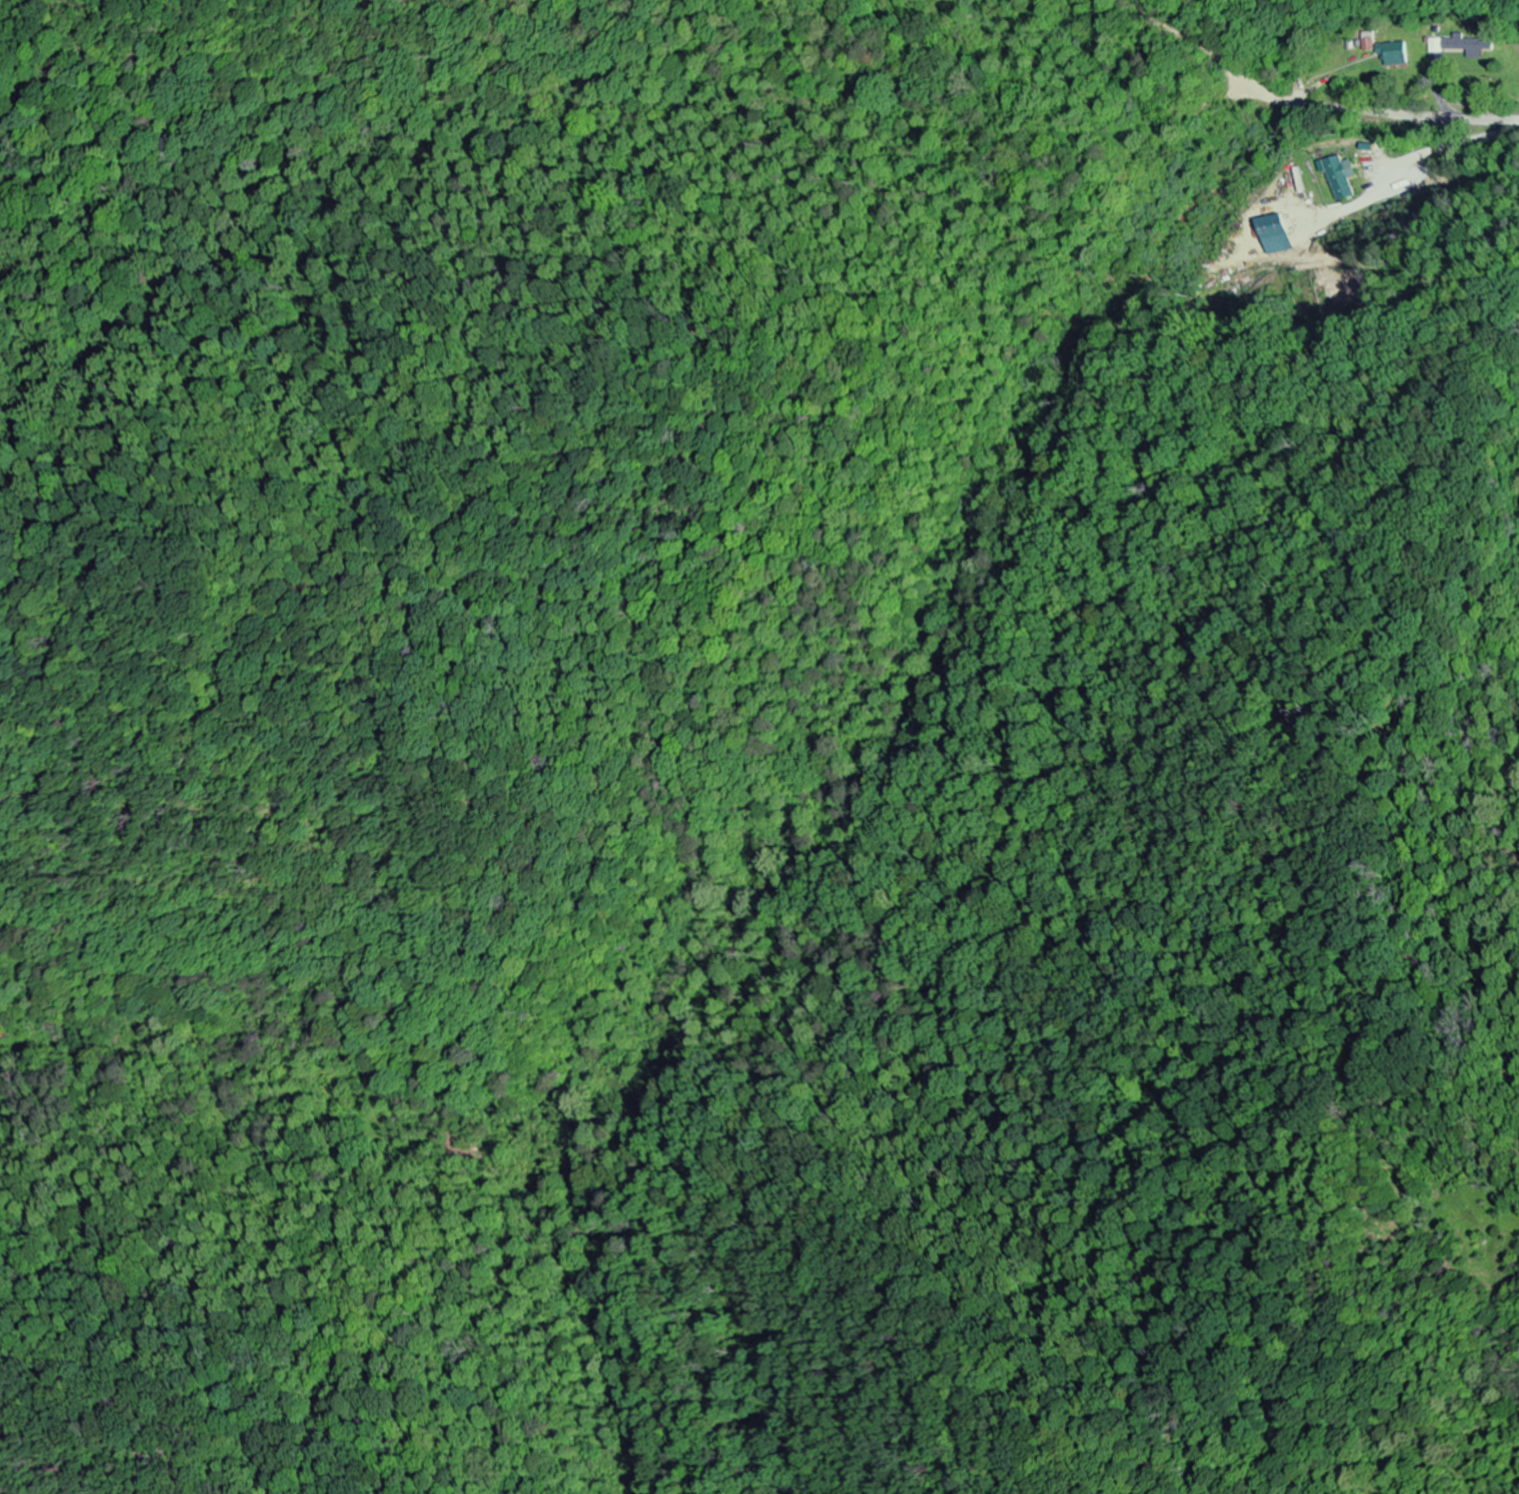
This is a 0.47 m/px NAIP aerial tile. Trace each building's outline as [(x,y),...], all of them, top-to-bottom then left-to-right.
[(1464,39),(1464,34),(1454,34),(1454,39),(1430,39),(1430,53),(1469,54),(1468,58),(1482,58),(1483,50),(1493,50),(1493,39),(1464,39)] [(1363,39),(1364,51),(1376,49),(1374,37),(1363,39)] [(1408,43),(1378,43),(1378,55),(1387,54),(1387,66),(1408,65),(1408,43)] [(1324,161),(1327,173),(1333,172),(1340,201),(1358,197),(1354,179),(1362,177),(1357,160),(1349,162),(1347,156),(1324,161)] [(1295,251),(1289,215),(1264,219),(1269,255),(1295,251)]
